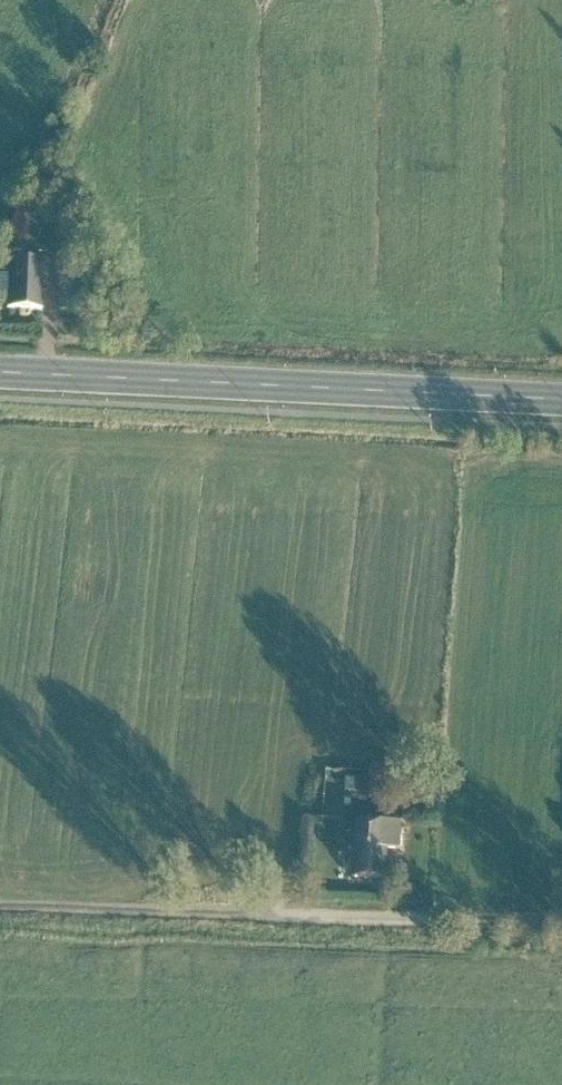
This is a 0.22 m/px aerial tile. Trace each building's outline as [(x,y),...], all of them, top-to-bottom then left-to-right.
[(6,263),(4,314),(38,315),(40,288),(45,288),(46,265),(6,263)] [(350,851),(356,851),(355,881),(389,881),(390,852),(398,852),(398,828),(350,827),(350,851)]
